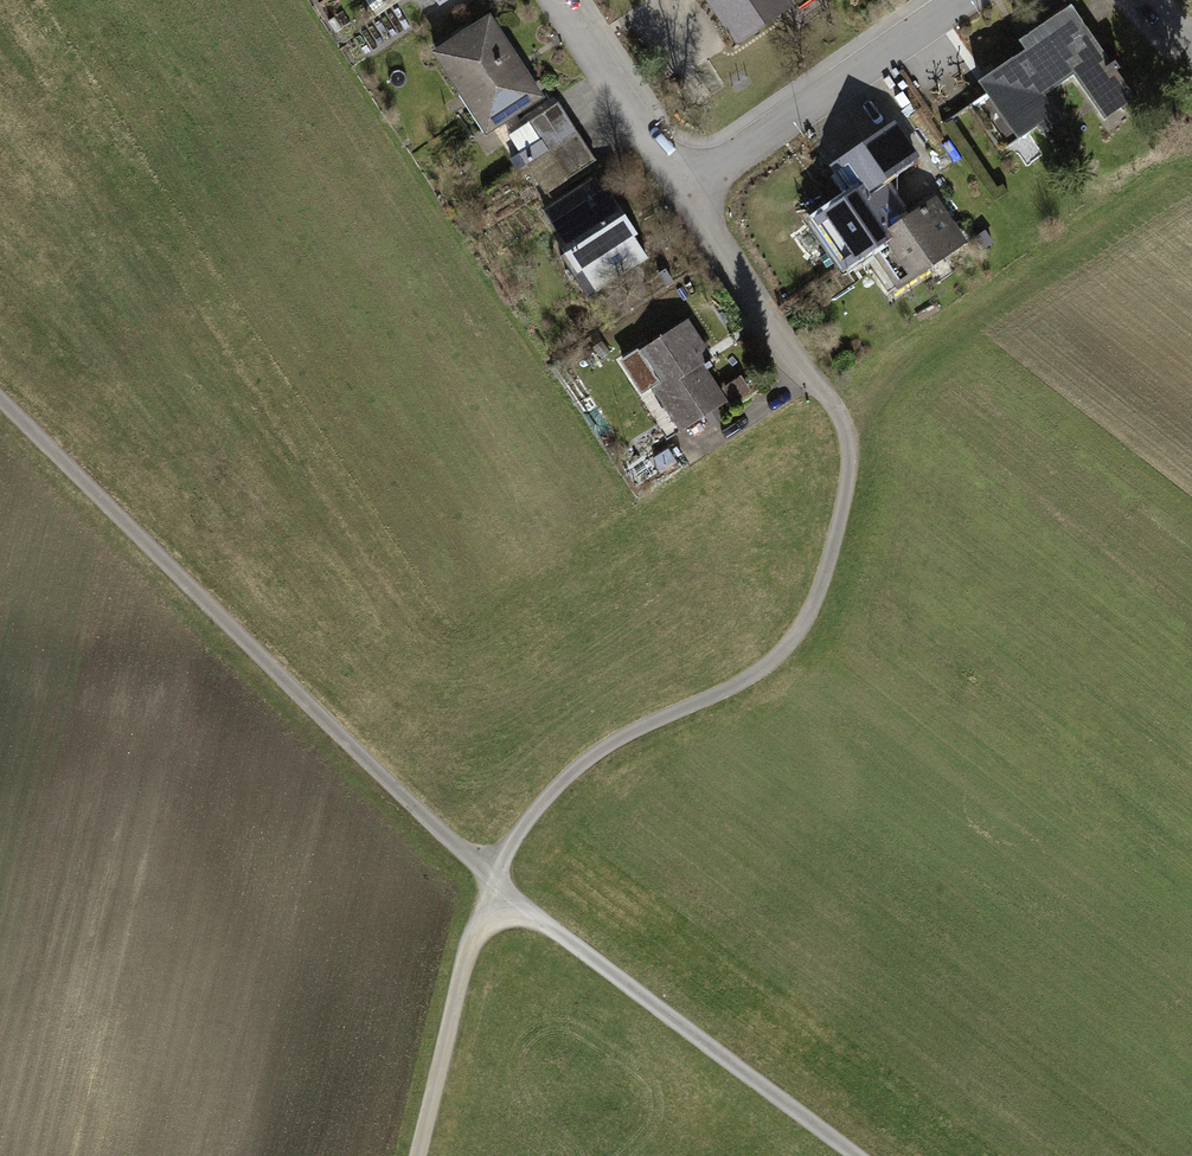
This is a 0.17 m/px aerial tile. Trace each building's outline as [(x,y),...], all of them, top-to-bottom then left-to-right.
[(738,40),(775,15),(765,0),(710,0),(738,40)] [(1025,49),(978,81),(986,93),(972,102),(1004,149),(1038,126),(1044,134),(1053,128),(1047,121),(1058,113),(1045,94),(1074,74),(1102,115),(1119,104),(1123,110),(1137,101),(1116,70),(1120,68),(1115,61),(1111,63),(1071,5),(1019,40),(1025,49)] [(539,96),(489,19),(436,53),(462,93),(467,89),(491,127),(539,96)] [(547,150),(576,131),(558,103),(509,135),(527,163),(547,150)] [(914,156),(894,126),(835,166),(855,195),(813,224),(842,266),(879,241),(906,280),(960,243),(932,202),(903,221),(876,182),(914,156)] [(566,179),(595,160),(576,131),(547,150),(566,179)] [(644,257),(594,180),(546,210),(596,288),(644,257)] [(706,351),(686,321),(649,344),(646,339),(628,351),(631,356),(639,351),(658,379),(652,383),(683,430),(725,402),(696,357),(706,351)] [(745,392),(740,382),(728,389),(734,398),(745,392)]
